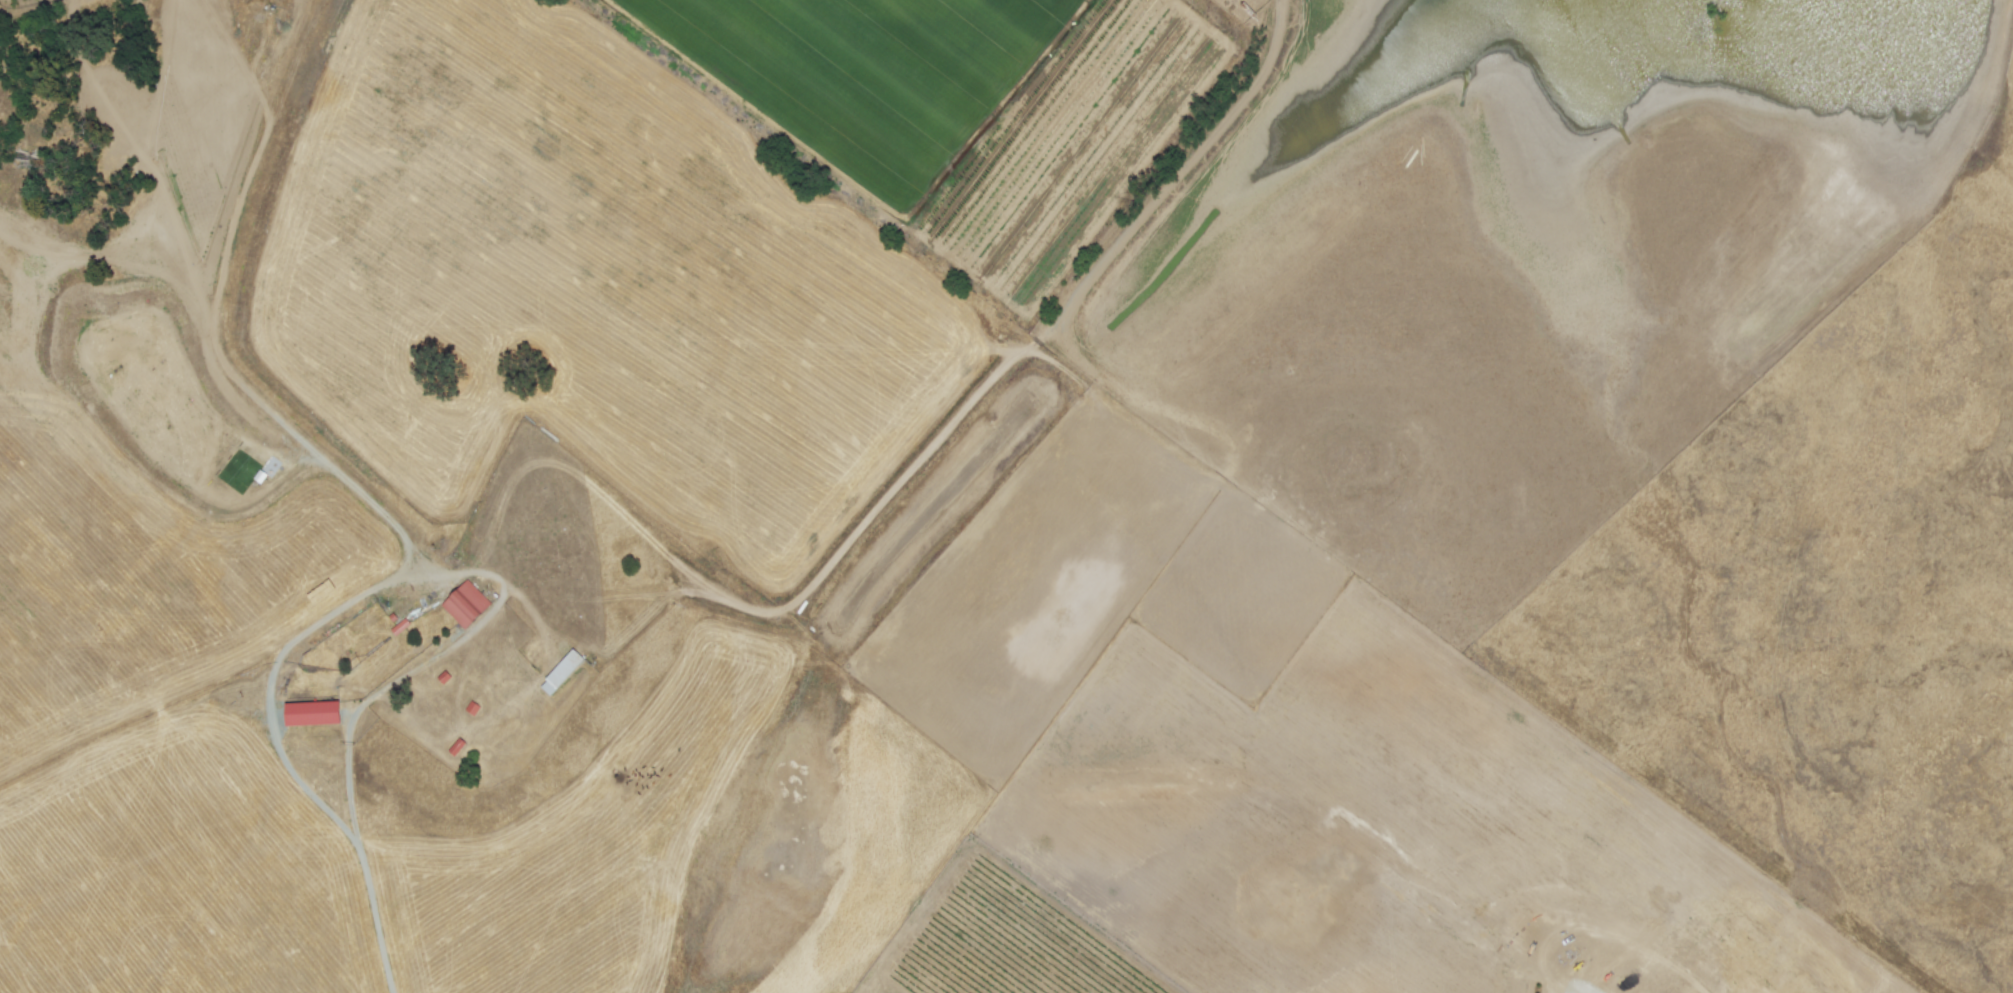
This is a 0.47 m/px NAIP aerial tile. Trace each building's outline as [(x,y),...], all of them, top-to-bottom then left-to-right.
[(490,604),(467,580),(440,605),(463,630),(490,604)] [(583,660),(572,649),(537,685),(548,696),(583,660)] [(339,725),(338,702),(284,704),(285,727),(339,725)]
